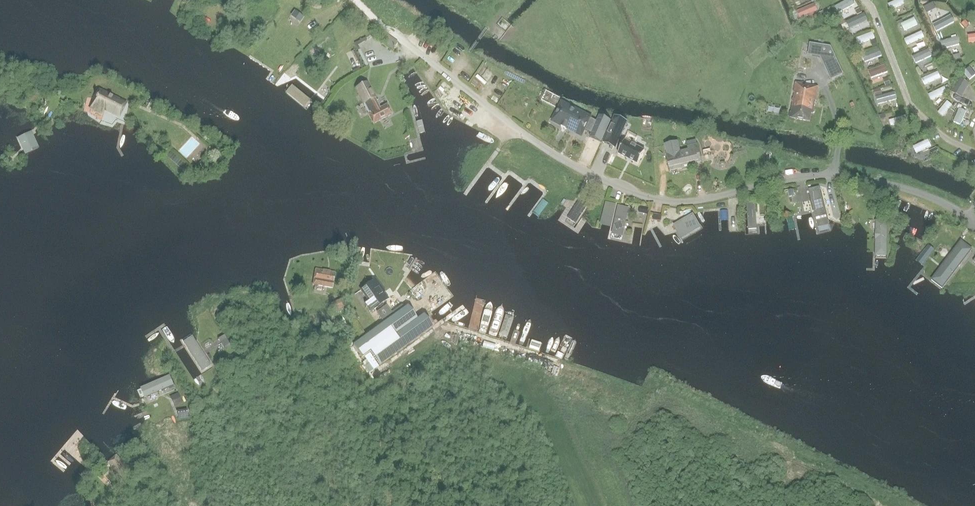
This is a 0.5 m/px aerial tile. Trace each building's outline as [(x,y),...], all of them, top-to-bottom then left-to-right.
[(907,2),(906,0),(897,0),(888,4),(891,10),(907,2)] [(815,12),(817,11),(814,4),(797,12),(800,18),(810,14),(811,16),(815,14),(815,12)] [(842,21),(853,7),(848,4),(838,17),(842,21)] [(303,17),(295,11),(292,16),(300,21),(303,17)] [(937,32),(954,23),(950,17),(933,25),(937,32)] [(903,30),(918,24),(915,18),(900,25),(903,30)] [(907,45),(924,37),(922,31),(904,39),(907,45)] [(855,47),(873,39),(871,34),(852,42),(855,47)] [(388,35),(383,42),(393,49),(398,42),(388,35)] [(820,57),(823,64),(836,58),(831,46),(816,44),(814,56),(820,57)] [(355,49),(351,51),(356,61),(360,60),(355,49)] [(916,63),(931,56),(928,49),(913,56),(916,63)] [(862,63),(880,57),(878,51),(860,57),(862,63)] [(941,67),(938,61),(932,64),(935,70),(941,67)] [(872,76),(886,71),(884,65),(870,71),(872,76)] [(974,76),(974,74),(970,67),(964,72),(970,80),(974,76)] [(952,92),(961,97),(969,83),(960,78),(952,92)] [(392,114),(387,104),(380,108),(367,83),(356,89),(363,103),(365,102),(365,103),(364,104),(369,113),(370,112),(370,113),(368,114),(373,124),(392,114)] [(818,88),(795,83),(789,118),(809,122),(810,114),(812,114),(818,88)] [(875,97),(882,95),(881,89),(873,91),(875,97)] [(118,117),(124,103),(99,91),(90,109),(100,113),(102,109),(118,117)] [(557,105),(560,96),(547,92),(544,101),(557,105)] [(881,103),(896,98),(895,92),(879,97),(881,103)] [(562,104),(553,120),(562,125),(561,127),(566,129),(567,128),(581,135),(584,129),(592,133),(590,137),(601,142),(611,121),(600,116),(597,121),(562,104)] [(945,120),(951,106),(947,104),(940,117),(945,120)] [(960,126),(965,111),(959,109),(954,124),(960,126)] [(891,126),(908,121),(906,115),(889,121),(891,126)] [(616,117),(604,142),(616,148),(628,122),(616,117)] [(39,148),(38,146),(32,132),(30,133),(27,135),(19,139),(26,153),(26,154),(27,154),(34,150),(36,149),(37,149),(38,148),(39,148)] [(637,163),(644,150),(624,140),(617,153),(637,163)] [(694,158),(699,156),(697,144),(688,146),(689,150),(680,152),(678,142),(666,145),(668,154),(667,154),(667,157),(669,164),(668,164),(669,167),(670,169),(695,164),(694,158)] [(604,158),(607,147),(602,146),(599,156),(604,158)] [(703,150),(704,156),(712,155),(710,148),(703,150)] [(929,151),(932,157),(939,154),(936,148),(929,151)] [(168,155),(186,172),(191,166),(174,149),(168,155)] [(820,186),(809,189),(820,233),(831,231),(820,186)] [(588,203),(580,198),(566,222),(574,227),(588,203)] [(747,204),(749,234),(757,233),(756,203),(747,204)] [(629,206),(619,204),(613,233),(622,235),(629,206)] [(693,213),(673,225),(682,239),(702,227),(693,213)] [(887,257),(888,220),(876,220),(876,257),(887,257)] [(962,239),(931,279),(943,288),(974,248),(962,239)] [(333,289),(335,273),(315,270),(313,286),(333,289)] [(374,309),(388,299),(383,293),(384,292),(376,280),(361,291),(374,309)] [(338,313),(342,311),(341,309),(345,307),(341,299),(331,304),(335,312),(337,311),(338,313)] [(395,316),(406,307),(401,305),(392,312),(395,316)] [(417,321),(407,307),(353,346),(362,359),(370,353),(380,366),(432,328),(423,316),(417,321)] [(191,333),(180,341),(201,374),(213,366),(191,333)] [(225,348),(230,345),(224,335),(219,338),(225,348)] [(169,375),(140,387),(145,398),(174,385),(169,375)] [(175,407),(184,403),(180,393),(170,397),(175,407)] [(177,410),(179,419),(188,418),(187,409),(177,410)] [(110,466),(123,477),(127,472),(114,461),(110,466)]
